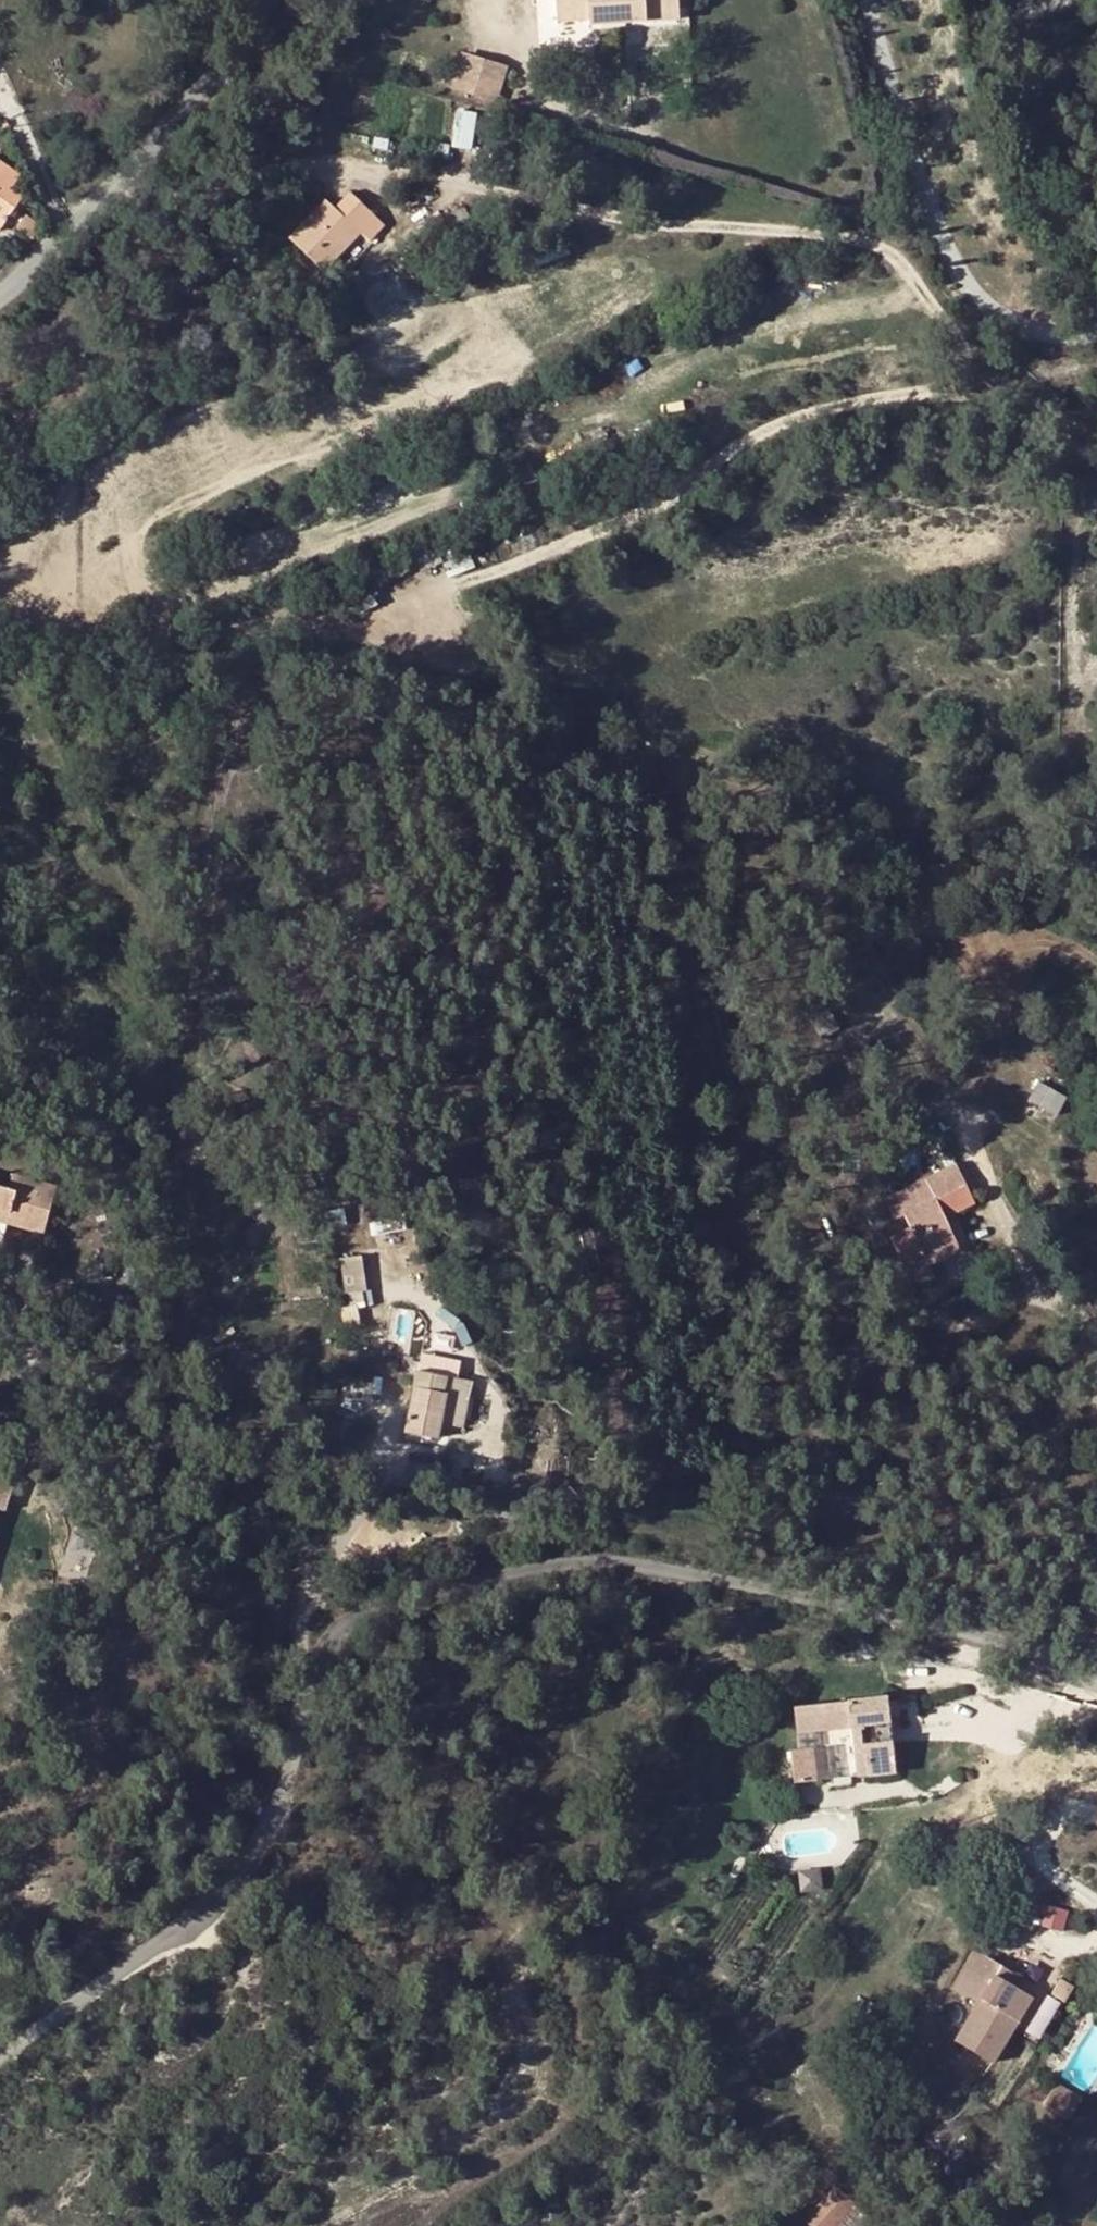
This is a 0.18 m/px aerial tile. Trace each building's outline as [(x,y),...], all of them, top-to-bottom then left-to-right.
[(674,0),(554,0),(556,21),(586,20),(587,23),(650,20),(649,8),(675,7),(674,0)] [(649,8),(650,20),(675,19),(675,7),(649,8)] [(489,99),(499,66),(458,55),(449,88),(489,99)] [(3,217),(20,190),(9,180),(14,173),(0,162),(0,215),(3,217)] [(341,216),(356,201),(347,192),(333,207),(341,216)] [(415,195),(413,193),(410,192),(407,192),(404,194),(404,197),(405,200),(405,201),(408,203),(411,202),(414,201),(415,198),(415,195)] [(322,198),(296,225),(285,239),(322,272),(350,243),(359,234),(366,241),(382,223),(356,201),(341,216),(333,207),(322,198)] [(23,213),(15,227),(28,237),(38,222),(23,213)] [(232,1011),(231,1023),(244,1024),(246,1013),(232,1011)] [(1034,1081),(1024,1099),(1054,1115),(1064,1097),(1034,1081)] [(889,1243),(912,1288),(932,1277),(928,1269),(962,1251),(945,1219),(972,1206),(953,1162),(883,1197),(894,1218),(903,1213),(909,1226),(898,1232),(901,1236),(889,1243)] [(41,1234),(54,1186),(10,1174),(6,1186),(0,1185),(0,1223),(41,1234)] [(102,1266),(103,1279),(116,1280),(116,1266),(102,1266)] [(342,1299),(346,1315),(362,1310),(357,1294),(342,1299)] [(413,1371),(404,1432),(439,1436),(445,1392),(441,1392),(446,1375),(413,1371)] [(900,1712),(896,1692),(883,1694),(887,1715),(900,1712)] [(852,1778),(894,1773),(887,1715),(883,1694),(791,1704),(796,1745),(849,1738),(852,1778)] [(814,1743),(789,1747),(795,1781),(820,1776),(814,1743)] [(1042,1919),(1064,1927),(1070,1911),(1048,1903),(1042,1919)] [(1033,1996),(1012,1983),(994,1974),(999,1965),(976,1951),(952,1985),(975,2002),(954,2039),(992,2062),(1033,1996)] [(1012,1983),(1016,1975),(999,1965),(994,1974),(1012,1983)] [(1058,1977),(1049,1993),(1064,2002),(1075,1986),(1058,1977)] [(1072,2117),(1085,2097),(1059,2081),(1046,2101),(1072,2117)] [(891,2119),(879,2128),(888,2141),(900,2133),(891,2119)] [(852,2202),(843,2194),(851,2185),(841,2175),(796,2225),(830,2225),(852,2202)]
